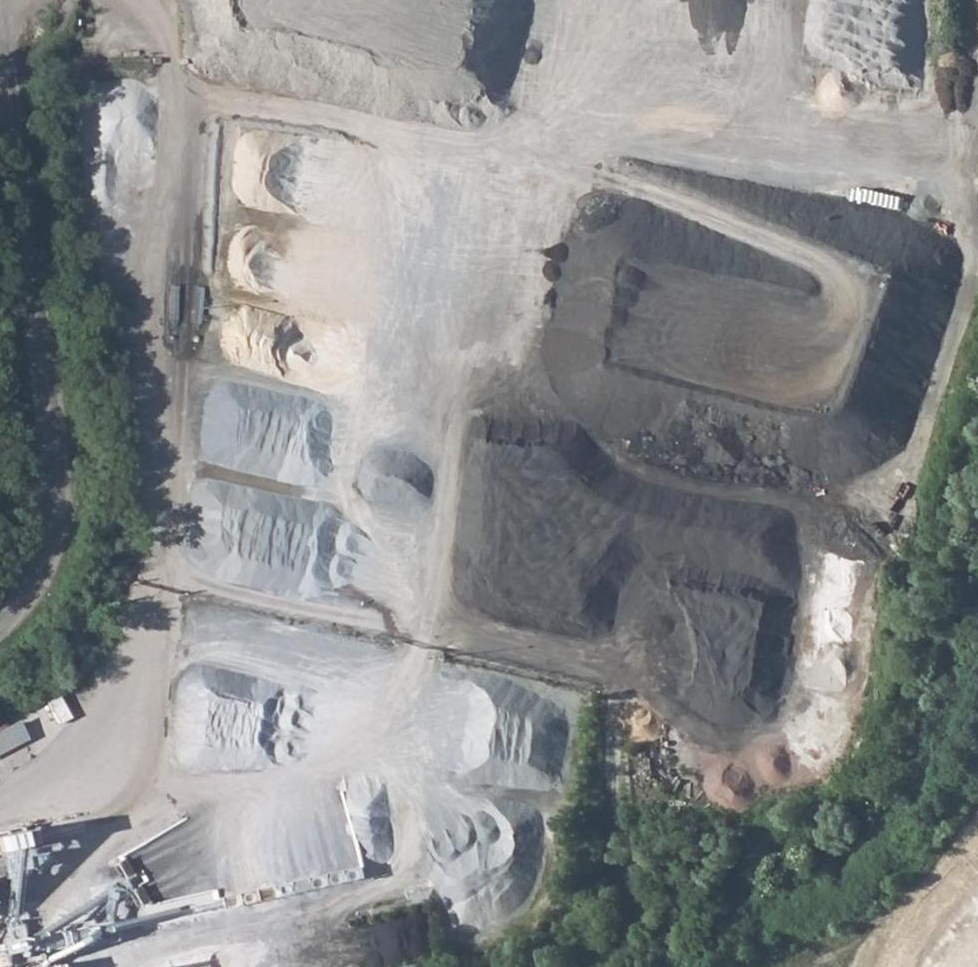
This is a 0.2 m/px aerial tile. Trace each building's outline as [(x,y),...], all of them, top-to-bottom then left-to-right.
[(0,729),(0,751),(28,741),(21,721),(0,729)] [(11,875),(0,828),(0,877),(11,875)] [(977,904),(977,848),(936,874),(961,915),(977,904)] [(123,920),(128,941),(267,909),(256,861),(123,892),(129,919),(123,920)] [(433,909),(392,912),(396,961),(437,957),(433,909)]
